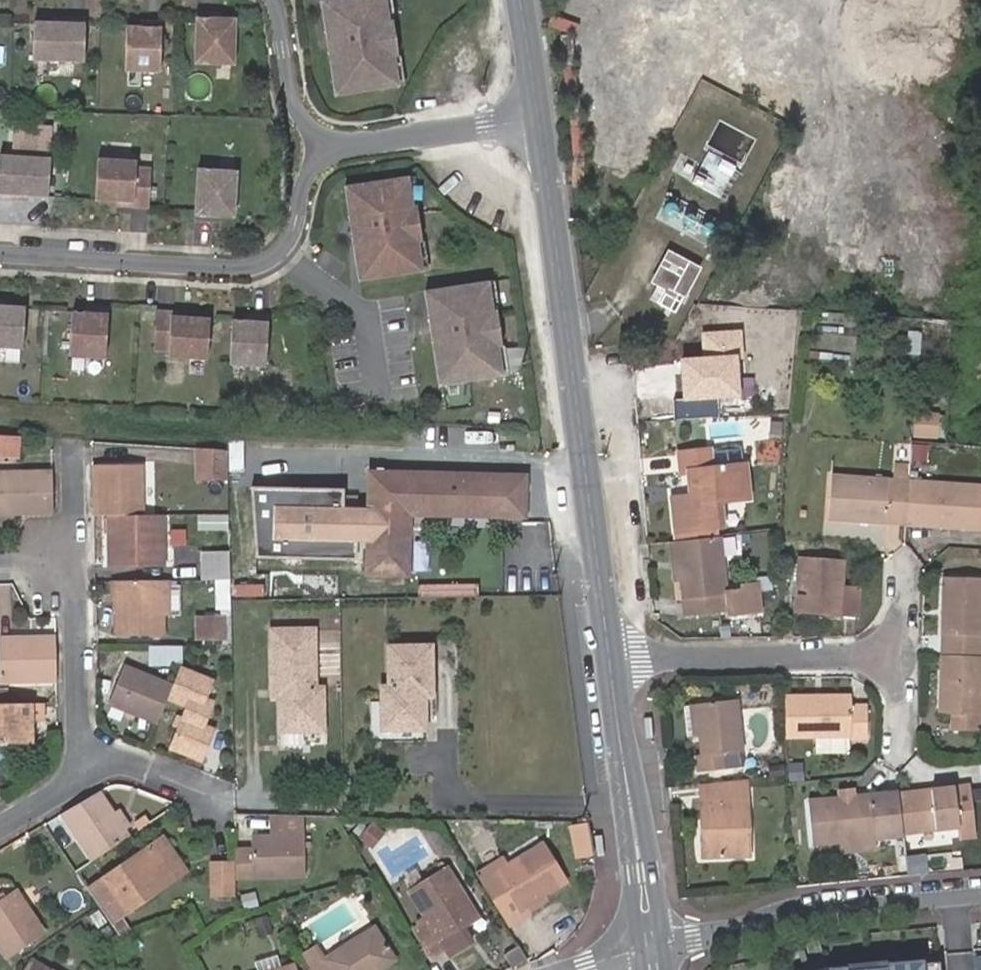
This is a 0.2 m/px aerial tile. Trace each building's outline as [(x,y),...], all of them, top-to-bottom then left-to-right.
[(320,1),(334,94),(396,84),(393,56),(397,55),(391,20),(388,21),(384,0),(329,0),(320,1)] [(224,15),(197,15),(196,67),(235,68),(237,21),(224,20),(224,15)] [(87,22),(54,21),(54,27),(37,26),(36,65),(86,66),(87,22)] [(139,30),(127,29),(125,74),(161,74),(163,24),(139,23),(139,30)] [(15,157),(3,156),(1,201),(34,202),(34,197),(52,198),(55,132),(17,130),(15,157)] [(139,163),(100,160),(98,201),(118,202),(117,207),(151,209),(153,169),(138,169),(139,163)] [(235,171),(199,169),(196,220),(220,221),(221,215),(233,215),(235,171)] [(409,186),(345,195),(359,288),(422,278),(418,250),(422,249),(417,214),(413,215),(409,186)] [(674,311),(698,268),(668,251),(652,280),(665,287),(657,302),(674,311)] [(489,283),(426,292),(439,385),(502,375),(498,347),(502,346),(497,311),(493,312),(489,283)] [(0,300),(0,346),(27,348),(29,307),(9,306),(10,301),(0,300)] [(87,312),(75,311),(73,356),(108,357),(111,307),(88,306),(87,312)] [(191,311),(158,310),(156,349),(170,350),(170,355),(209,358),(211,318),(191,317),(191,311)] [(243,320),(231,319),(228,363),(264,365),(267,315),(244,313),(243,320)] [(739,355),(681,359),(684,402),(742,397),(739,355)] [(939,435),(940,414),(921,414),(920,435),(939,435)] [(16,432),(0,431),(0,454),(15,455),(16,432)] [(225,476),(224,447),(191,445),(193,478),(225,476)] [(718,523),(715,499),(746,495),(742,461),(718,464),(716,449),(680,453),(682,473),(685,473),(688,492),(670,494),(674,529),(718,523)] [(111,509),(143,508),(143,459),(101,461),(93,462),(94,510),(111,509)] [(825,516),(884,521),(905,522),(908,480),(910,464),(899,463),(897,478),(889,478),(829,472),(825,516)] [(48,504),(48,465),(0,465),(0,504),(27,505),(48,504)] [(406,575),(407,509),(525,514),(526,473),(372,469),(369,574),(406,575)] [(908,480),(905,522),(979,528),(980,528),(980,485),(908,480)] [(171,565),(169,508),(143,508),(111,509),(111,566),(171,565)] [(674,529),(676,539),(717,534),(719,533),(718,523),(674,529)] [(717,534),(676,539),(681,582),(685,611),(727,607),(728,614),(763,609),(760,584),(726,589),(717,534)] [(681,582),(676,539),(671,540),(677,582),(681,582)] [(228,571),(228,549),(198,548),(197,572),(228,571)] [(797,555),(796,611),(859,613),(860,580),(844,580),(845,556),(797,555)] [(424,567),(423,592),(474,593),(474,568),(424,567)] [(172,609),(171,572),(109,573),(110,597),(115,596),(116,629),(165,627),(165,609),(172,609)] [(942,652),(980,653),(980,578),(945,577),(942,652)] [(227,625),(227,602),(190,603),(190,625),(227,625)] [(56,676),(56,630),(0,627),(0,677),(56,676)] [(313,686),(313,628),(271,628),(271,688),(278,688),(279,729),(321,729),(321,686),(313,686)] [(181,655),(187,637),(152,636),(152,655),(181,655)] [(431,685),(430,644),(388,645),(389,685),(384,686),(385,728),(427,727),(426,685),(431,685)] [(942,652),(941,710),(955,710),(954,726),(980,727),(980,653),(942,652)] [(172,678),(167,692),(169,693),(188,702),(175,742),(207,756),(220,722),(209,717),(218,693),(209,690),(215,673),(180,658),(179,658),(172,678)] [(112,698),(158,717),(167,692),(172,678),(127,659),(112,698)] [(783,695),(784,733),(850,732),(849,735),(867,735),(867,703),(849,703),(849,693),(783,695)] [(42,696),(0,697),(0,742),(35,742),(35,715),(43,715),(42,696)] [(691,736),(697,735),(699,753),(693,754),(694,772),(722,770),(747,766),(746,751),(740,752),(735,699),(694,702),(688,703),(691,736)] [(819,736),(818,747),(851,750),(852,739),(819,736)] [(699,802),(704,857),(750,853),(746,796),(743,779),(697,785),(699,802)] [(87,857),(121,834),(119,830),(127,825),(115,802),(106,809),(89,783),(55,805),(87,857)] [(899,791),(903,830),(962,823),(963,839),(979,837),(973,784),(959,785),(899,791)] [(870,794),(807,799),(811,844),(843,840),(844,851),(876,848),(874,837),(903,835),(903,830),(899,791),(870,794)] [(244,839),(232,839),(232,870),(311,869),(310,829),(299,829),(299,809),(245,808),(244,839)] [(474,865),(512,928),(530,916),(527,910),(553,894),(547,885),(567,873),(544,833),(510,855),(505,846),(474,865)] [(147,835),(78,879),(93,901),(101,914),(103,916),(169,873),(147,835)] [(921,854),(906,856),(908,874),(923,873),(921,854)] [(906,856),(900,856),(902,876),(908,874),(906,856)] [(481,914),(447,858),(406,881),(427,912),(411,922),(428,951),(443,943),(447,949),(469,938),(461,925),(481,914)] [(4,955),(40,930),(13,888),(0,897),(0,948),(4,955)] [(253,902),(241,904),(245,919),(257,916),(253,902)] [(297,956),(307,969),(370,969),(392,957),(370,922),(319,952),(315,945),(297,956)] [(507,962),(528,955),(517,936),(498,946),(507,962)] [(288,961),(268,967),(263,950),(243,955),(247,969),(292,969),(288,961)] [(27,955),(17,969),(49,969),(27,955)] [(940,961),(924,962),(924,958),(887,962),(887,966),(846,969),(846,966),(827,968),(819,969),(940,969),(940,961)]
